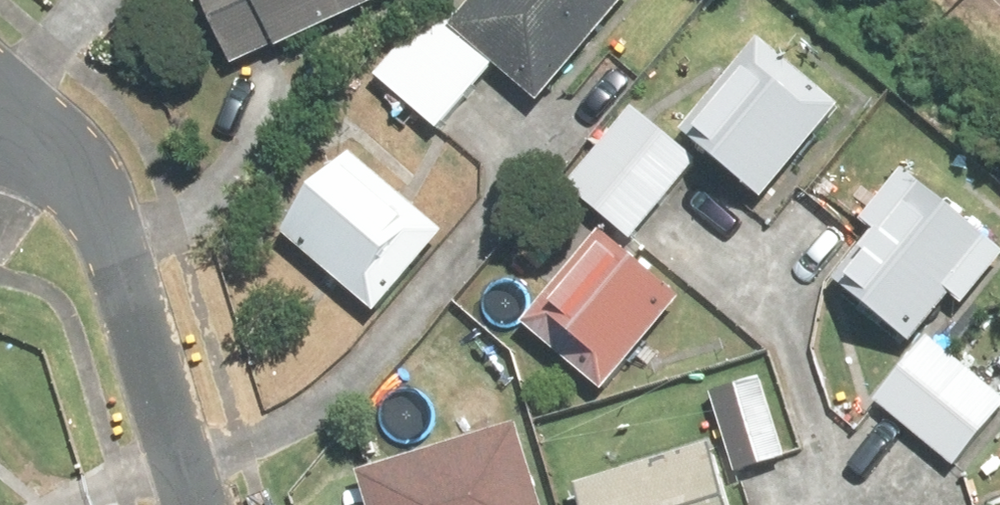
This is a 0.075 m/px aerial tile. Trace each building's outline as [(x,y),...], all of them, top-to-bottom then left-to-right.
[(241,74),(402,0),(206,0),(241,74)] [(460,21),(556,102),(643,0),(478,0),(460,21)] [(781,35),(700,131),(783,201),(864,106),(781,35)] [(636,102),(576,172),(647,232),(707,162),(636,102)] [(366,147),(285,241),(380,321),(461,227),(366,147)] [(840,266),(931,342),(999,262),(999,210),(935,155),(840,266)] [(623,227),(549,313),(621,374),(694,287),(623,227)] [(876,399),(976,474),(999,442),(999,402),(919,342),(876,399)] [(778,371),(718,386),(731,440),(576,476),(583,504),(754,504),(748,477),(800,464),(778,371)] [(535,414),(364,455),(376,504),(557,504),(535,414)]
